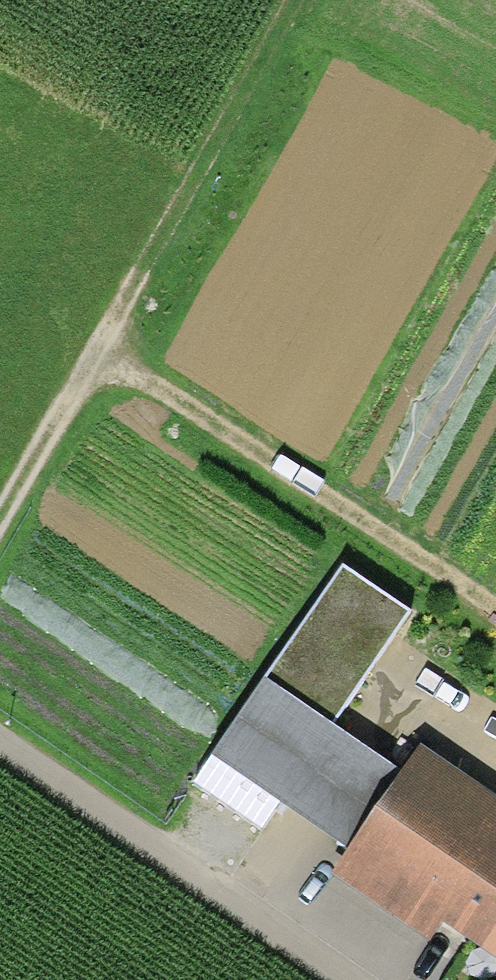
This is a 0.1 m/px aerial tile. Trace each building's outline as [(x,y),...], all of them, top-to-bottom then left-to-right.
[(405,623),(332,574),(204,762),(334,849),(386,772),(330,734),(405,623)] [(495,963),(495,839),(487,833),(495,820),(495,806),(405,745),(386,772),(334,849),(314,879),(423,953),(441,926),(495,963)]
